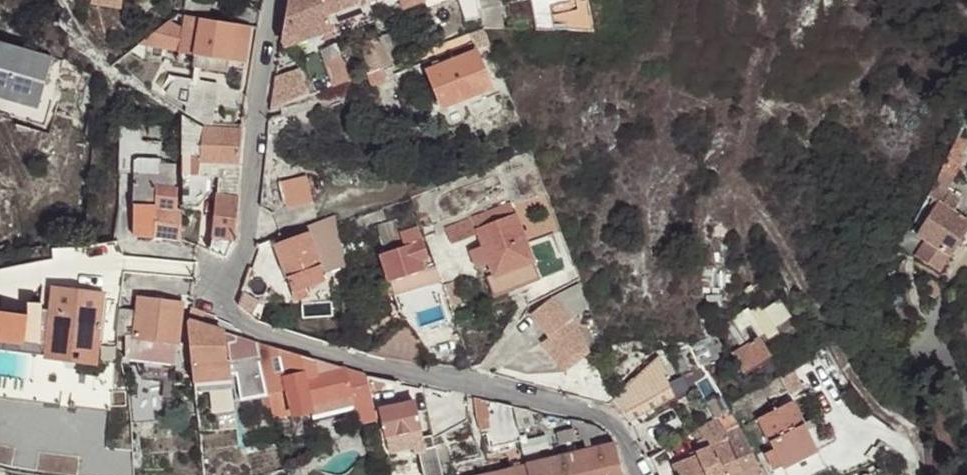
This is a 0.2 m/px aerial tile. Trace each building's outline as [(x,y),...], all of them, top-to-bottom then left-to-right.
[(184,12),(209,16),(211,0),(186,0),(184,12)] [(262,0),(248,0),(245,14),(259,16),(262,0)] [(281,40),(330,26),(326,17),(320,0),(287,0),(281,40)] [(326,17),(359,4),(357,0),(320,0),(326,17)] [(423,1),(423,0),(400,0),(403,9),(423,1)] [(500,31),(500,24),(496,0),(475,0),(480,30),(500,31)] [(550,34),(547,12),(546,6),(529,0),(524,0),(529,33),(550,34)] [(201,19),(186,16),(184,25),(180,49),(196,52),(201,19)] [(236,24),(201,19),(196,52),(230,57),(236,24)] [(168,23),(140,44),(180,49),(184,25),(168,23)] [(251,26),(236,24),(230,57),(245,59),(251,26)] [(500,31),(510,32),(511,24),(500,24),(500,31)] [(372,72),(392,64),(377,28),(359,35),(372,72)] [(0,63),(0,93),(49,111),(67,62),(9,40),(0,63)] [(334,86),(351,80),(337,43),(321,49),(334,86)] [(228,68),(230,57),(196,52),(192,62),(228,68)] [(489,87),(475,53),(428,72),(441,106),(489,87)] [(271,111),(299,100),(303,67),(275,76),(271,111)] [(166,96),(186,109),(190,81),(176,79),(166,96)] [(202,126),(212,126),(218,86),(190,81),(186,109),(185,114),(202,126)] [(201,128),(202,126),(185,114),(179,110),(180,205),(198,207),(210,190),(210,175),(197,175),(201,128)] [(141,140),(142,115),(121,114),(119,146),(141,147),(141,140)] [(239,164),(242,129),(201,128),(197,175),(210,175),(212,175),(212,163),(220,164),(239,164)] [(954,137),(943,160),(953,166),(964,143),(954,137)] [(161,141),(141,140),(141,147),(119,146),(119,172),(135,173),(135,179),(156,179),(156,174),(173,175),(173,165),(160,164),(161,141)] [(943,160),(923,199),(935,205),(938,207),(957,168),(953,166),(943,160)] [(219,176),(220,164),(212,163),(212,175),(219,176)] [(237,178),(239,164),(220,164),(219,176),(237,178)] [(313,198),(308,172),(284,178),(289,203),(313,198)] [(155,209),(177,210),(177,187),(173,187),(173,175),(156,174),(156,179),(155,209)] [(236,192),(237,178),(219,176),(218,190),(236,192)] [(134,209),(155,209),(156,179),(135,179),(134,209)] [(234,219),(236,197),(217,196),(213,239),(232,241),(234,219)] [(480,213),(485,225),(511,216),(506,203),(480,213)] [(553,217),(547,203),(515,215),(526,247),(551,237),(545,219),(553,217)] [(938,207),(935,205),(921,228),(916,236),(927,243),(949,256),(956,244),(966,226),(966,222),(938,207)] [(153,238),(155,209),(134,209),(133,236),(153,238)] [(153,238),(179,240),(179,210),(177,210),(155,209),(153,238)] [(532,262),(526,247),(515,215),(511,216),(485,225),(477,228),(484,249),(491,268),(493,272),(494,274),(532,262)] [(341,269),(335,223),(333,216),(306,226),(309,235),(321,267),(325,276),(341,269)] [(424,233),(418,217),(401,225),(394,228),(398,242),(424,233)] [(907,241),(905,239),(899,251),(917,260),(927,243),(916,236),(921,228),(916,224),(911,238),(907,241)] [(916,224),(905,239),(907,241),(911,238),(916,224)] [(956,244),(966,250),(966,249),(966,226),(956,244)] [(321,267),(309,235),(276,248),(288,279),(321,267)] [(269,265),(273,238),(257,245),(251,263),(269,265)] [(232,241),(213,239),(213,248),(220,250),(229,251),(232,241)] [(389,280),(422,269),(419,258),(427,256),(421,240),(380,254),(389,280)] [(941,273),(949,256),(927,243),(917,260),(941,273)] [(479,271),(491,268),(484,249),(471,253),(479,271)] [(539,281),(532,262),(494,274),(493,272),(482,276),(489,300),(539,281)] [(325,276),(321,267),(288,279),(293,293),(327,281),(325,276)] [(250,268),(243,285),(265,291),(269,274),(250,268)] [(256,322),(260,323),(265,307),(266,297),(242,289),(237,305),(256,322)] [(532,315),(549,337),(542,343),(566,373),(592,352),(577,317),(582,312),(563,290),(532,315)] [(106,298),(54,293),(52,307),(50,337),(102,342),(106,298)] [(168,343),(182,344),(183,304),(140,301),(139,313),(138,338),(138,342),(168,343)] [(0,317),(0,343),(44,348),(44,336),(50,337),(52,307),(29,307),(30,320),(0,317)] [(195,309),(191,321),(224,332),(238,336),(219,315),(195,309)] [(120,336),(128,337),(133,337),(130,313),(123,312),(122,312),(120,336)] [(130,313),(133,337),(138,338),(139,313),(130,313)] [(236,366),(260,361),(254,342),(238,336),(224,332),(191,321),(189,320),(196,382),(232,379),(231,361),(235,361),(236,366)] [(778,368),(759,335),(731,353),(742,372),(739,374),(743,381),(749,378),(752,383),(778,368)] [(102,342),(50,337),(48,349),(101,354),(102,342)] [(127,351),(134,351),(137,351),(138,342),(138,338),(133,337),(128,337),(127,351)] [(134,351),(135,362),(180,366),(181,352),(168,350),(168,343),(138,342),(137,351),(134,351)] [(254,342),(260,361),(279,357),(278,349),(254,342)] [(181,352),(182,344),(168,343),(168,350),(181,352)] [(314,360),(278,349),(279,357),(294,414),(313,410),(311,403),(351,393),(352,391),(345,369),(314,360)] [(279,357),(260,361),(267,394),(273,419),(294,414),(279,357)] [(654,358),(606,386),(614,402),(629,422),(673,395),(661,375),(663,374),(654,358)] [(244,399),(267,394),(260,361),(236,366),(244,399)] [(369,376),(345,369),(352,391),(351,393),(354,402),(356,415),(376,410),(371,386),(369,376)] [(397,381),(369,376),(371,386),(376,410),(382,409),(402,405),(397,381)] [(0,391),(0,407),(14,409),(16,393),(0,391)] [(354,402),(351,393),(311,403),(313,410),(314,414),(354,402)] [(466,396),(452,393),(451,422),(465,423),(466,396)] [(106,404),(107,395),(96,394),(95,409),(106,410),(106,404)] [(703,403),(713,420),(729,410),(718,394),(703,403)] [(118,395),(107,395),(106,404),(118,405),(118,395)] [(487,401),(474,398),(480,426),(492,423),(487,401)] [(770,446),(779,461),(786,474),(804,474),(827,464),(792,399),(756,418),(770,446)] [(417,402),(402,405),(382,409),(388,436),(422,430),(417,402)] [(513,407),(518,430),(534,426),(531,410),(513,407)] [(586,422),(570,419),(572,431),(574,443),(604,432),(603,431),(586,422)] [(424,441),(422,430),(388,436),(391,447),(424,441)] [(557,447),(574,443),(572,431),(554,435),(557,447)] [(520,443),(524,457),(546,452),(543,438),(520,443)] [(727,440),(695,454),(696,457),(671,468),(674,474),(741,474),(727,440)] [(528,474),(621,474),(615,446),(526,467),(528,474)] [(779,461),(770,446),(760,451),(770,467),(779,461)] [(438,447),(413,453),(418,474),(445,474),(438,447)]
